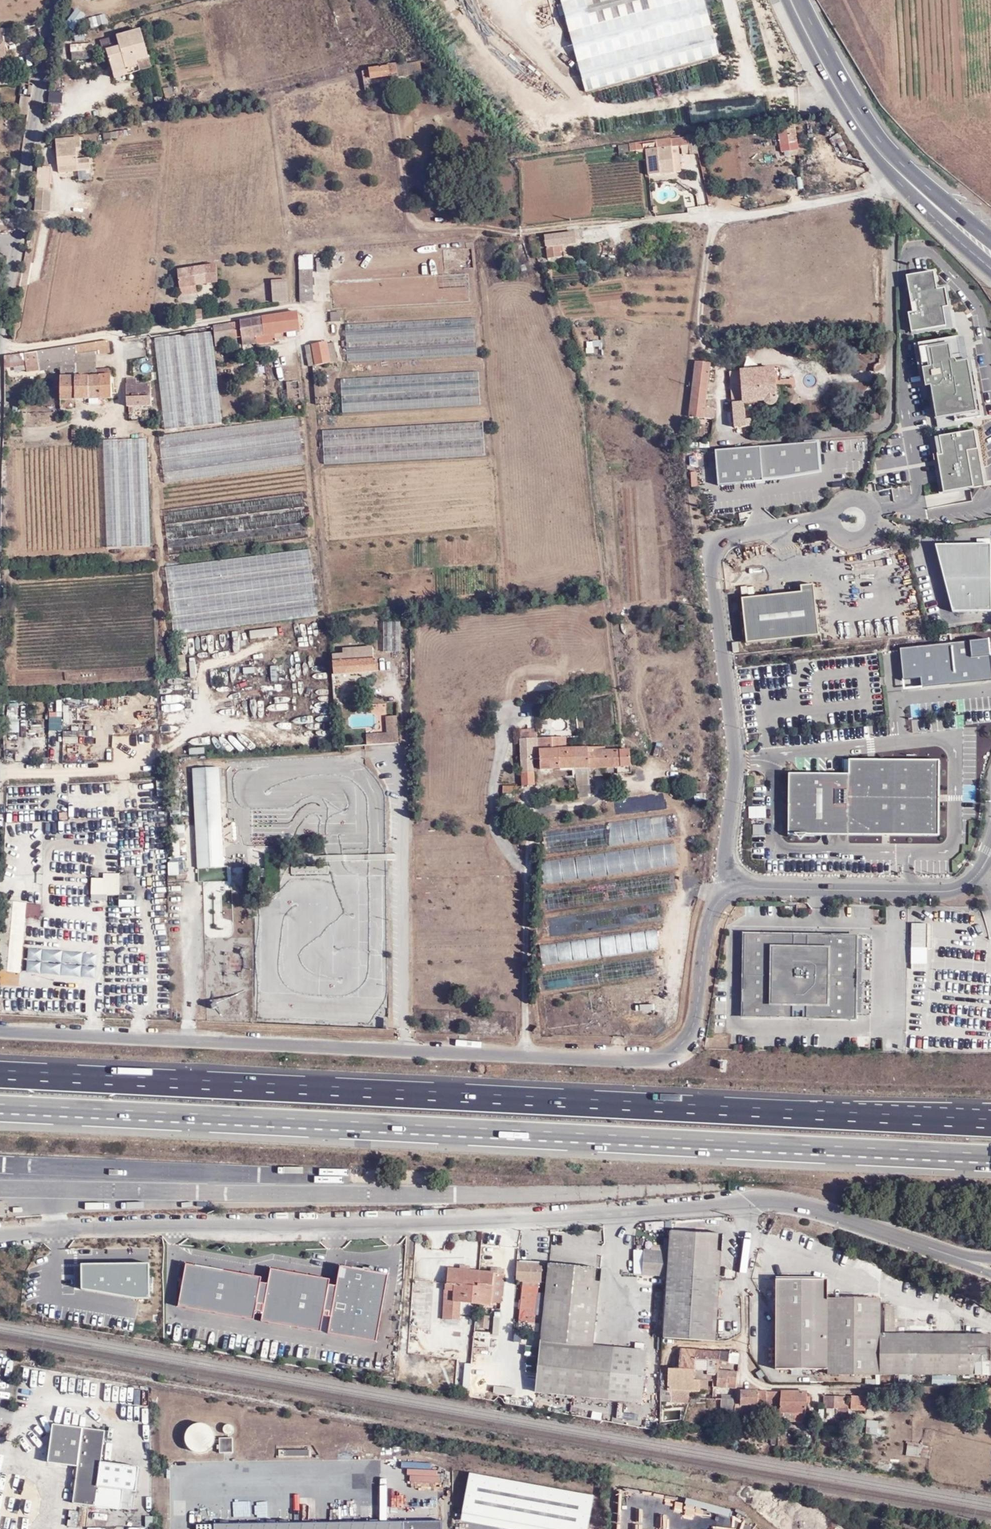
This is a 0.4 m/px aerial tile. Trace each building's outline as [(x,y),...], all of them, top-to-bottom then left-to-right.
[(97,23),(175,0),(90,0),(97,23)] [(578,63),(711,27),(704,0),(561,0),(578,63)] [(77,5),(65,18),(75,26),(87,13),(77,5)] [(109,65),(134,58),(133,51),(144,48),(135,22),(112,29),(113,33),(101,37),(109,65)] [(30,33),(29,26),(2,28),(3,36),(30,33)] [(0,29),(0,77),(12,76),(11,70),(6,71),(3,36),(2,28),(0,29)] [(72,42),(71,58),(92,58),(92,42),(72,42)] [(136,64),(134,58),(109,65),(111,70),(136,64)] [(407,62),(395,64),(398,77),(409,75),(407,62)] [(398,77),(395,64),(360,71),(362,80),(387,75),(389,82),(399,79),(398,77)] [(164,97),(173,96),(172,86),(163,87),(164,97)] [(65,113),(65,92),(52,91),(52,113),(65,113)] [(797,127),(780,130),(783,142),(799,140),(800,140),(797,127)] [(645,140),(620,144),(621,152),(647,148),(649,173),(683,170),(680,144),(683,144),(684,152),(691,152),(691,153),(700,153),(696,135),(688,136),(657,138),(645,140)] [(74,139),(51,140),(53,171),(73,171),(71,151),(75,151),(74,139)] [(799,140),(783,142),(784,150),(801,147),(799,140)] [(44,189),(46,167),(32,166),(29,211),(45,212),(46,189),(44,189)] [(547,237),(548,249),(563,247),(578,245),(578,234),(547,237)] [(547,237),(530,240),(534,250),(548,249),(547,237)] [(514,247),(510,244),(506,249),(511,253),(514,247)] [(563,247),(548,249),(549,260),(563,259),(563,247)] [(445,267),(444,259),(437,260),(437,268),(445,267)] [(299,261),(300,303),(315,300),(313,275),(313,264),(313,260),(299,261)] [(906,263),(907,271),(928,269),(926,260),(906,263)] [(194,284),(215,281),(213,264),(175,270),(178,294),(195,292),(194,284)] [(328,264),(313,264),(313,275),(328,274),(328,264)] [(911,276),(909,276),(915,312),(909,313),(913,332),(947,326),(944,307),(949,306),(946,288),(938,289),(935,271),(930,272),(911,276)] [(331,306),(470,300),(468,273),(330,279),(331,306)] [(288,299),(286,279),(271,280),(272,300),(288,299)] [(953,325),(949,306),(944,307),(947,326),(953,325)] [(328,323),(340,322),(339,312),(328,312),(328,323)] [(295,316),(212,330),(210,330),(214,351),(221,350),(221,344),(241,341),(242,350),(272,347),(271,339),(299,336),(295,316)] [(346,323),(347,359),(476,353),(474,317),(346,323)] [(210,330),(153,339),(166,432),(224,425),(210,330)] [(110,338),(40,347),(40,364),(58,364),(58,397),(110,395),(109,366),(98,367),(97,356),(77,356),(77,349),(97,347),(101,347),(112,346),(112,337),(110,338)] [(962,364),(959,339),(918,344),(921,361),(927,361),(927,369),(921,370),(924,388),(929,388),(934,420),(952,417),(953,423),(959,422),(979,418),(970,363),(962,364)] [(327,341),(331,360),(339,360),(336,340),(327,341)] [(602,353),(601,340),(586,341),(587,354),(602,353)] [(313,350),(316,363),(331,360),(327,341),(313,343),(313,350)] [(77,356),(97,356),(97,347),(77,349),(77,356)] [(8,352),(8,362),(29,360),(27,349),(8,352)] [(715,360),(698,358),(692,411),(704,412),(716,413),(717,413),(718,403),(710,402),(715,360)] [(225,369),(239,367),(238,360),(223,362),(225,369)] [(778,364),(733,368),(737,424),(749,423),(746,399),(769,399),(775,402),(779,400),(780,394),(778,364)] [(342,408),(478,403),(477,370),(341,376),(342,408)] [(289,409),(301,408),(299,380),(288,381),(289,409)] [(123,404),(148,404),(149,381),(123,382),(123,404)] [(317,396),(318,412),(334,411),(333,395),(317,396)] [(166,432),(156,433),(159,458),(223,451),(303,442),(300,416),(224,425),(166,432)] [(952,417),(934,420),(936,430),(960,426),(959,422),(953,423),(952,417)] [(323,461),(482,455),(481,421),(322,428),(323,461)] [(973,432),(938,438),(941,456),(935,456),(939,484),(941,493),(972,488),(983,486),(973,432)] [(101,438),(107,544),(148,543),(144,437),(101,438)] [(223,451),(159,458),(161,480),(305,463),(303,442),(223,451)] [(819,471),(817,443),(715,451),(718,486),(763,482),(763,479),(782,478),(819,471)] [(965,612),(990,611),(990,610),(989,544),(935,545),(946,585),(953,612),(965,612)] [(307,551),(162,566),(169,631),(314,616),(307,551)] [(742,595),(755,594),(754,585),(741,586),(742,595)] [(819,635),(813,585),(801,586),(802,593),(742,599),(746,644),(819,635)] [(383,620),(383,652),(401,651),(400,620),(383,620)] [(254,638),(277,634),(276,627),(253,631),(254,638)] [(901,648),(904,678),(921,676),(923,688),(990,680),(990,662),(988,638),(901,648)] [(329,652),(330,660),(333,660),(334,680),(377,679),(377,660),(371,660),(371,649),(340,651),(329,652)] [(362,747),(394,745),(393,717),(381,717),(382,733),(362,734),(362,747)] [(50,719),(50,729),(61,729),(61,719),(50,719)] [(522,739),(521,773),(536,773),(538,758),(543,758),(543,767),(577,766),(577,760),(578,747),(568,746),(567,736),(522,739)] [(189,754),(205,753),(205,746),(189,747),(189,754)] [(607,746),(587,747),(589,765),(634,763),(634,748),(626,748),(607,748),(607,746)] [(577,769),(576,772),(589,772),(589,765),(587,747),(578,747),(577,760),(577,766),(577,769)] [(935,830),(936,763),(846,760),(846,769),(786,769),(786,829),(935,830)] [(219,766),(191,767),(196,868),(224,867),(219,766)] [(536,773),(521,773),(522,785),(535,784),(536,773)] [(767,817),(767,805),(749,806),(749,818),(767,817)] [(566,851),(609,846),(607,829),(614,828),(616,843),(668,837),(666,816),(563,828),(566,851)] [(754,823),(752,834),(764,835),(765,825),(754,823)] [(169,874),(179,873),(178,861),(169,861),(169,874)] [(120,893),(120,871),(93,872),(94,893),(120,893)] [(106,902),(108,895),(94,892),(92,899),(106,902)] [(119,895),(120,907),(135,906),(134,894),(119,895)] [(8,971),(21,972),(26,916),(40,917),(42,904),(13,901),(8,950),(10,950),(8,971)] [(912,924),(912,949),(929,949),(929,924),(912,924)] [(542,964),(659,952),(657,931),(540,943),(542,964)] [(857,935),(745,935),(744,1017),(856,1018),(857,935)] [(28,946),(26,970),(96,977),(98,953),(28,946)] [(671,1231),(668,1251),(666,1277),(664,1338),(716,1341),(720,1274),(722,1235),(671,1231)] [(666,1277),(668,1251),(634,1248),(632,1274),(666,1277)] [(491,1272),(504,1274),(506,1261),(493,1260),(491,1272)] [(81,1263),(81,1267),(74,1267),(75,1289),(82,1288),(134,1298),(149,1298),(149,1263),(81,1263)] [(330,1279),(271,1269),(265,1304),(257,1303),(262,1277),(186,1264),(179,1307),(254,1320),(256,1311),(263,1313),(262,1322),(321,1332),(324,1316),(326,1305),(330,1279)] [(601,1271),(549,1266),(536,1393),(643,1404),(648,1351),(593,1346),(601,1271)] [(333,1307),(326,1305),(324,1316),(331,1318),(328,1334),(377,1342),(388,1275),(340,1267),(333,1307)] [(477,1304),(480,1271),(448,1268),(447,1284),(454,1285),(453,1302),(462,1303),(477,1304)] [(491,1272),(480,1271),(477,1304),(492,1306),(492,1302),(502,1303),(504,1274),(491,1272)] [(827,1375),(990,1375),(990,1368),(990,1335),(880,1334),(880,1300),(828,1299),(828,1280),(776,1279),(775,1370),(827,1370),(827,1375)] [(461,1319),(462,1303),(453,1302),(454,1285),(447,1284),(445,1284),(443,1318),(461,1319)] [(522,1288),(519,1322),(535,1324),(538,1290),(522,1288)] [(488,1348),(500,1349),(501,1332),(475,1330),(473,1360),(470,1397),(476,1397),(477,1384),(485,1385),(488,1348)] [(540,1335),(515,1332),(514,1348),(528,1349),(525,1371),(536,1372),(540,1335)] [(680,1348),(679,1369),(695,1369),(707,1370),(707,1375),(715,1376),(719,1376),(719,1371),(719,1361),(728,1363),(731,1351),(680,1348)] [(679,1369),(660,1369),(660,1401),(671,1402),(672,1390),(690,1392),(700,1392),(700,1390),(700,1380),(694,1380),(695,1369),(679,1369)] [(707,1370),(695,1369),(694,1380),(700,1380),(700,1390),(709,1390),(708,1381),(714,1381),(715,1376),(707,1375),(707,1370)] [(536,1372),(525,1371),(523,1394),(528,1394),(527,1406),(533,1407),(536,1372)] [(736,1388),(738,1373),(719,1371),(719,1376),(715,1376),(714,1381),(714,1387),(736,1388)] [(672,1390),(671,1402),(671,1403),(685,1404),(685,1399),(690,1398),(690,1392),(672,1390)] [(735,1412),(734,1413),(740,1413),(740,1415),(749,1415),(749,1418),(761,1418),(761,1408),(758,1407),(758,1404),(767,1404),(767,1412),(779,1412),(781,1391),(740,1391),(740,1407),(735,1407),(735,1412)] [(779,1412),(779,1421),(805,1422),(805,1418),(806,1418),(808,1391),(781,1391),(779,1412)] [(823,1396),(823,1408),(866,1410),(866,1397),(852,1397),(851,1404),(845,1404),(845,1396),(823,1396)] [(721,1399),(720,1411),(735,1412),(735,1407),(735,1400),(733,1400),(722,1399),(721,1399)] [(956,1404),(956,1413),(970,1413),(970,1404),(956,1404)] [(716,1419),(734,1420),(734,1413),(735,1412),(720,1411),(716,1417),(716,1419)] [(877,1434),(879,1420),(870,1419),(868,1433),(877,1434)] [(101,1462),(105,1431),(83,1428),(54,1424),(48,1463),(78,1467),(73,1503),(121,1510),(123,1490),(136,1492),(140,1467),(101,1462)] [(215,1441),(215,1438),(215,1435),(214,1433),(212,1430),(210,1427),(207,1425),(203,1424),(200,1424),(198,1424),(195,1425),(192,1426),(189,1429),(187,1432),(186,1436),(186,1439),(187,1442),(188,1446),(190,1448),(192,1450),(197,1453),(200,1453),(203,1453),(205,1452),(208,1451),(209,1450),(210,1449),(211,1449),(212,1447),(214,1445),(214,1444),(215,1441)] [(233,1431),(234,1429),(233,1428),(232,1426),(230,1425),(228,1425),(226,1425),(224,1427),(224,1430),(224,1432),(225,1434),(227,1434),(229,1435),(230,1434),(231,1434),(232,1433),(233,1432),(233,1431)] [(233,1453),(233,1437),(219,1438),(219,1453),(233,1453)] [(930,1458),(932,1445),(907,1441),(905,1455),(930,1458)] [(470,1473),(460,1521),(502,1528),(588,1528),(594,1496),(470,1473)] [(443,1520),(404,1521),(214,1524),(214,1528),(443,1528),(443,1520)]
